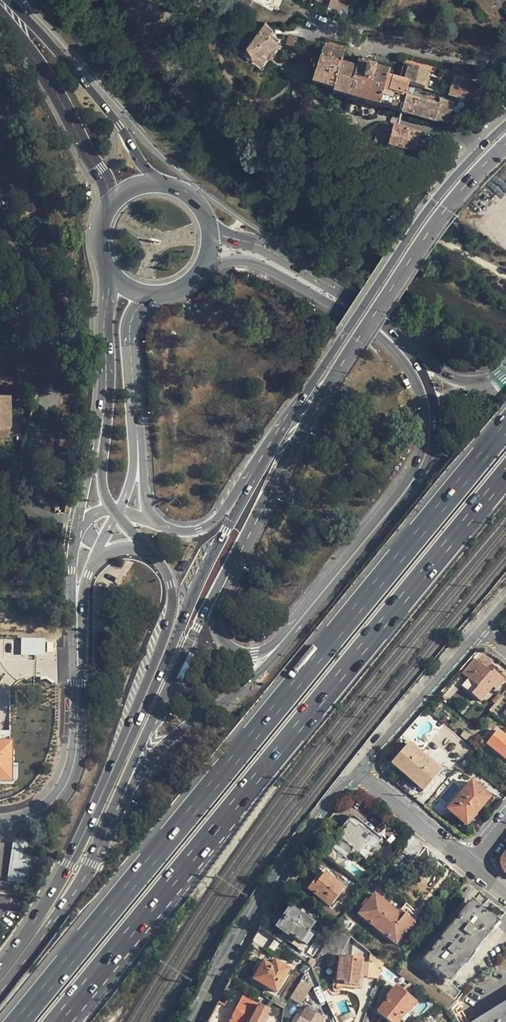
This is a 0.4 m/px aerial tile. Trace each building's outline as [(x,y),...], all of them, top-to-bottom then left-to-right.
[(344,2),(345,0),(316,0),(343,8),(344,2)] [(272,28),(265,22),(242,48),(247,55),(248,58),(251,57),(262,64),(266,58),(259,53),(278,43),(269,34),(272,28)] [(300,41),(291,38),(288,48),(297,50),(300,41)] [(324,43),(322,49),(344,54),(345,48),(324,43)] [(408,85),(424,90),(427,77),(428,73),(433,74),(435,67),(405,59),(399,81),(386,78),(388,72),(373,68),(357,64),(356,69),(341,65),(344,54),(322,49),(312,84),(333,89),(333,95),(435,121),(449,122),(454,103),(441,100),(439,105),(405,96),(408,85)] [(358,58),(357,64),(373,68),(375,62),(358,58)] [(443,80),(427,77),(424,90),(440,94),(443,80)] [(487,86),(453,77),(448,97),(481,105),(487,86)] [(421,133),(393,126),(391,134),(377,130),(374,142),(415,154),(421,133)] [(9,438),(9,398),(0,398),(0,438),(9,438)] [(21,655),(45,654),(45,637),(20,638),(21,655)] [(487,670),(474,659),(461,673),(469,680),(474,684),(479,689),(472,698),(479,704),(487,696),(501,679),(493,672),(490,674),(487,670)] [(492,707),(495,709),(502,700),(499,697),(492,707)] [(452,729),(466,740),(469,737),(455,725),(452,729)] [(485,745),(505,762),(505,739),(497,731),(485,745)] [(441,772),(409,743),(392,761),(425,790),(441,772)] [(425,790),(392,761),(390,764),(422,793),(425,790)] [(0,781),(0,785),(9,785),(11,784),(12,782),(12,765),(7,765),(7,781),(0,781)] [(471,783),(447,811),(462,824),(472,813),(475,816),(490,799),(471,783)] [(472,813),(462,824),(466,827),(475,816),(472,813)] [(352,819),(333,843),(349,855),(353,849),(364,858),(367,855),(379,841),(352,819)] [(423,846),(411,836),(400,849),(412,859),(423,846)] [(381,844),(379,841),(367,855),(370,857),(381,844)] [(12,843),(6,881),(27,884),(29,862),(21,861),(22,845),(12,843)] [(315,880),(307,891),(329,908),(344,889),(324,873),(318,882),(315,880)] [(374,895),(358,914),(396,946),(408,930),(413,923),(411,921),(399,911),(397,913),(374,895)] [(470,903),(422,961),(446,981),(452,974),(454,976),(491,931),(489,929),(494,922),(470,903)] [(405,904),(399,911),(411,921),(417,914),(405,904)] [(291,909),(278,928),(288,935),(301,944),(308,934),(314,925),(302,916),(301,916),(291,909)] [(413,923),(408,930),(413,934),(421,923),(416,919),(413,923)] [(497,924),(494,922),(489,929),(491,931),(497,924)] [(335,926),(318,953),(339,956),(336,981),(343,982),(343,985),(357,987),(360,963),(362,963),(361,961),(360,960),(358,958),(344,956),(346,935),(335,926)] [(258,930),(252,942),(274,957),(281,946),(258,930)] [(301,944),(288,935),(285,940),(301,952),(312,937),(308,934),(301,944)] [(382,963),(367,951),(364,975),(377,978),(382,963)] [(276,969),(272,967),(263,961),(252,980),(276,994),(289,970),(279,963),(276,969)] [(343,982),(336,981),(335,987),(359,991),(362,963),(360,963),(357,987),(343,985),(343,982)] [(312,989),(302,982),(291,998),(301,1005),(312,989)] [(377,1013),(388,1021),(398,1021),(404,1014),(407,1016),(416,1004),(405,995),(401,992),(394,986),(386,997),(385,997),(388,999),(377,1013)] [(406,986),(401,992),(405,995),(411,989),(406,986)] [(377,1001),(380,1004),(385,997),(386,997),(383,994),(377,1001)] [(377,1013),(388,999),(385,997),(380,1004),(375,1011),(377,1013)] [(270,1013),(242,998),(237,1006),(241,1008),(239,1012),(235,1010),(234,1012),(229,1021),(264,1021),(270,1013)] [(277,1006),(283,1010),(288,1003),(282,999),(277,1006)] [(505,1008),(505,1002),(473,1021),(483,1021),(505,1008)] [(208,1021),(229,1021),(234,1012),(218,1003),(208,1021)] [(325,1021),(314,1013),(308,1010),(307,1008),(298,1021),(325,1021)] [(483,1021),(505,1021),(505,1008),(483,1021)]
